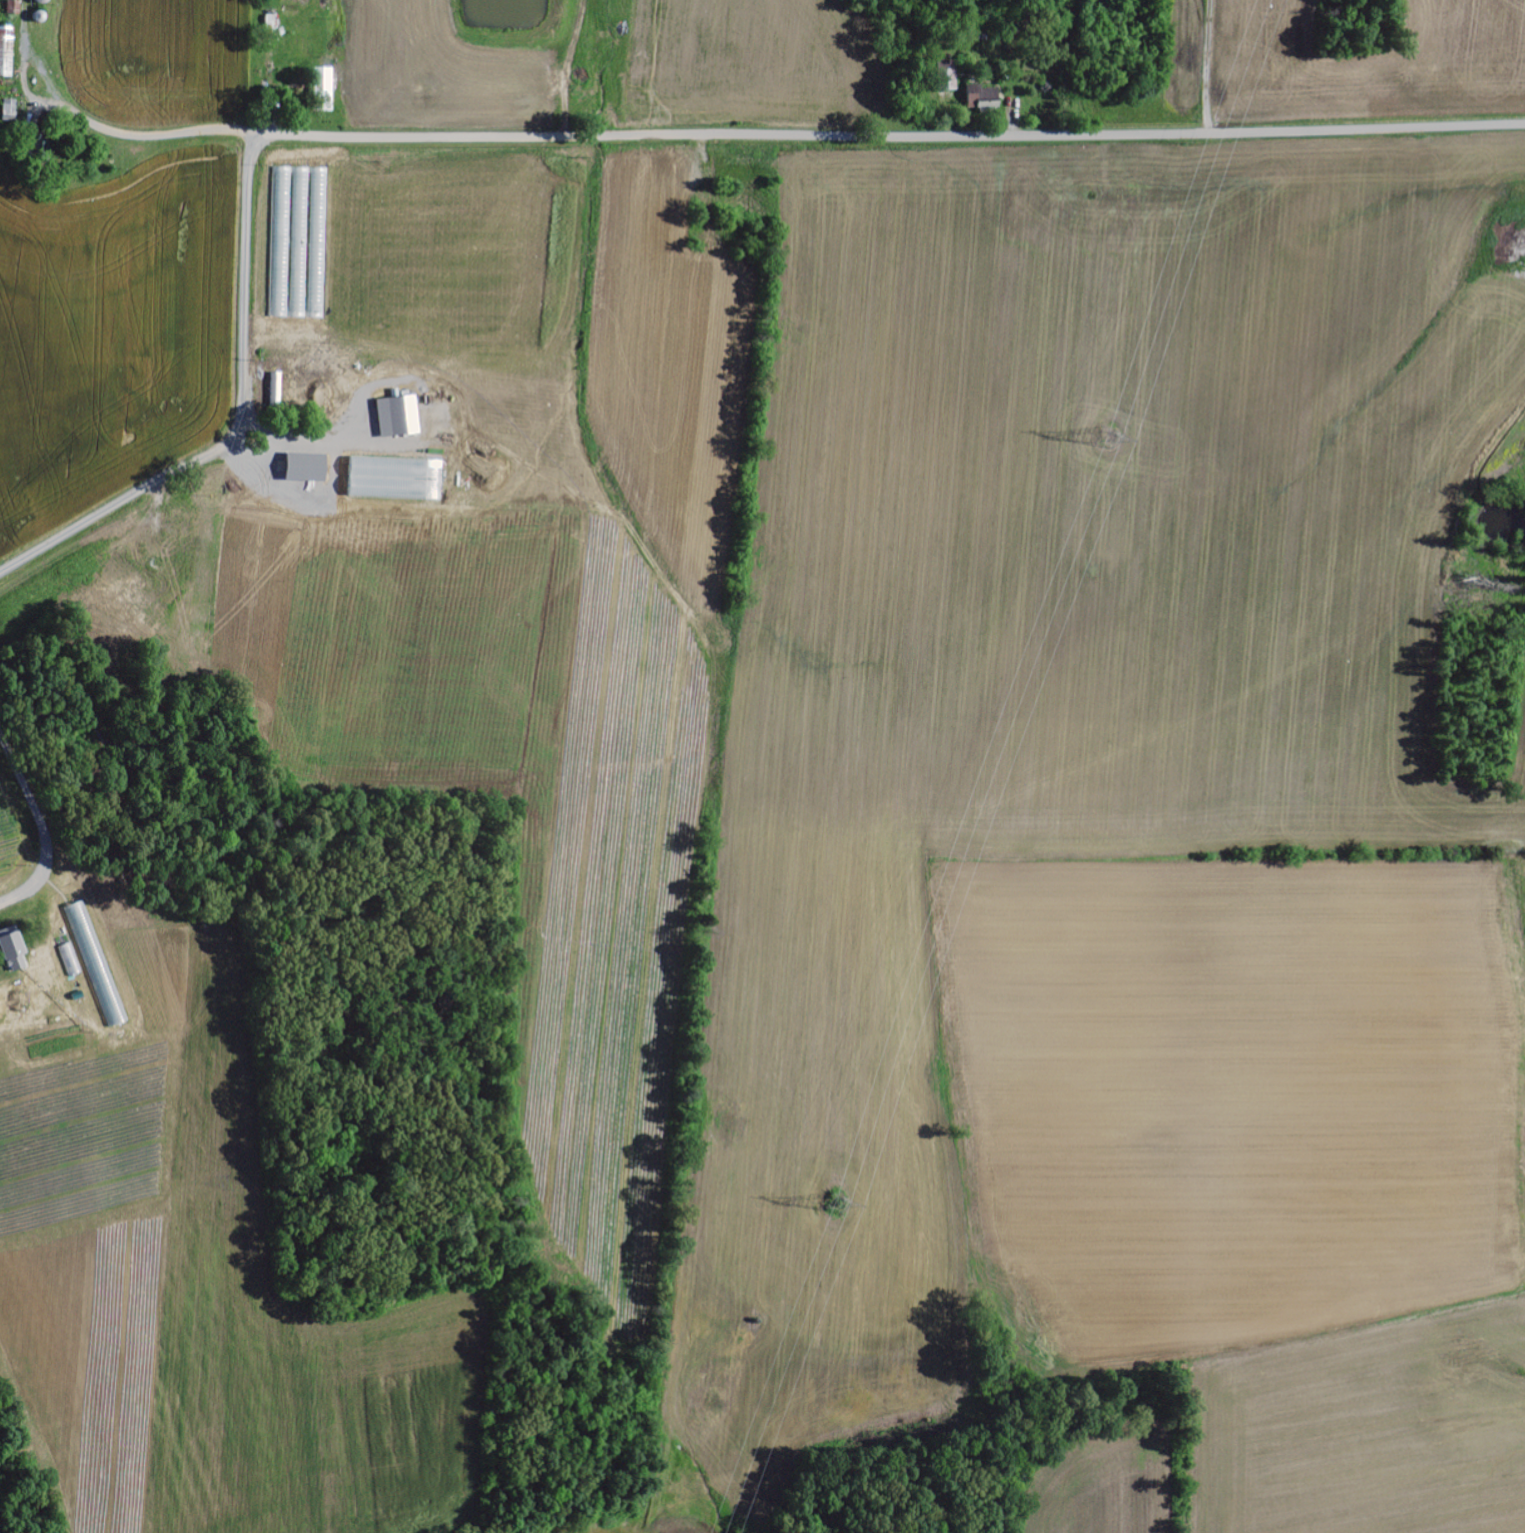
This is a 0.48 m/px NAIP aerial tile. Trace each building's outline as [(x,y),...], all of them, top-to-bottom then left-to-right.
[(12,77),(13,27),(0,27),(0,76),(12,77)] [(957,62),(939,63),(939,91),(957,91),(957,62)] [(968,86),(968,110),(999,110),(999,89),(982,89),(982,87),(968,86)] [(17,100),(4,99),(3,117),(16,117),(17,100)] [(390,409),(391,426),(411,425),(410,408),(390,409)]
